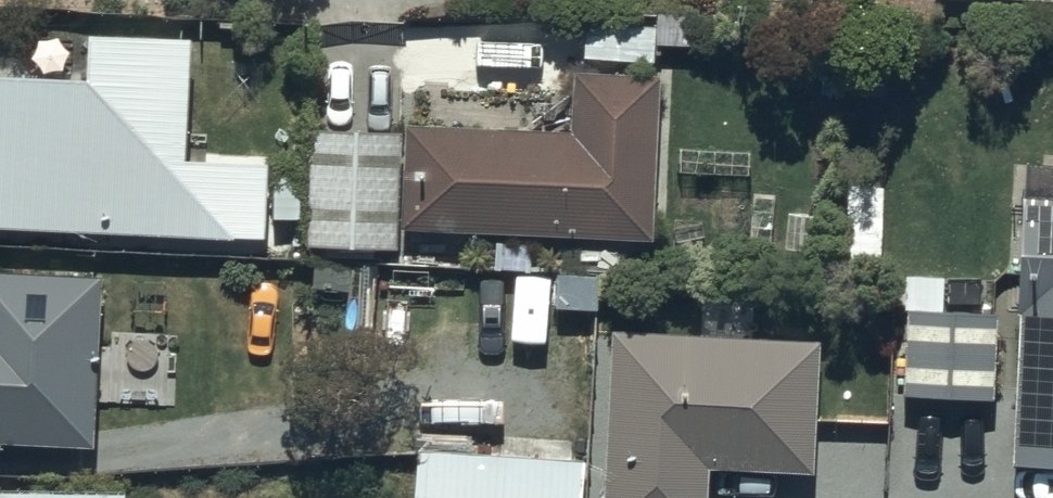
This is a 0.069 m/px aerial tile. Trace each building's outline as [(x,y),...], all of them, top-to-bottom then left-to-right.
[(269,236),(270,221),(303,222),(306,159),(194,154),(199,36),(100,32),(99,74),(0,70),(0,225),(269,236)] [(572,130),(410,124),(406,225),(653,235),(659,75),(575,72),(572,130)] [(401,129),(313,126),(310,246),(398,248),(401,129)] [(1019,198),(1008,468),(1052,470),(1052,199),(1019,198)] [(0,273),(0,441),(94,446),(102,278),(0,273)] [(617,332),(611,497),(709,497),(710,468),(818,472),(823,339),(617,332)] [(419,447),(417,497),(582,497),(584,454),(419,447)]
